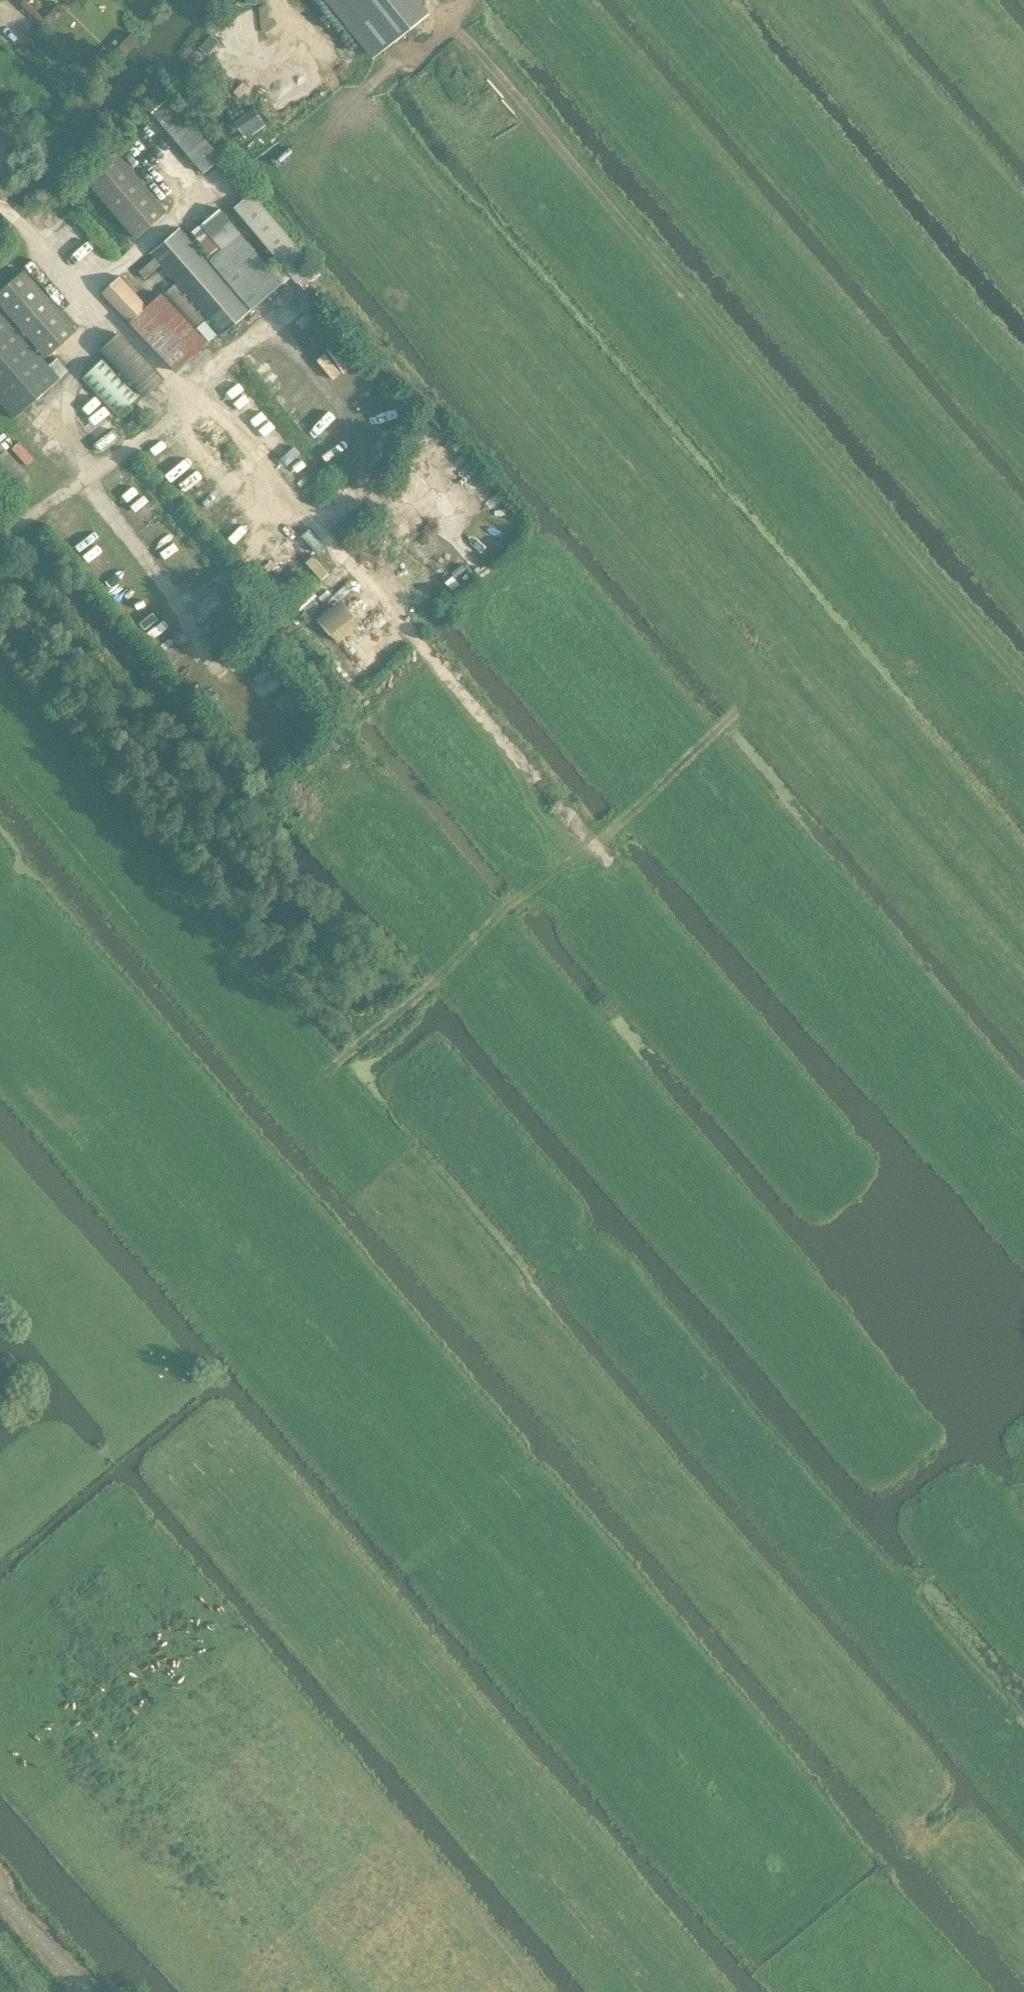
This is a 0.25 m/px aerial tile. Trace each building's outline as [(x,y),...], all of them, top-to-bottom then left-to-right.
[(372,58),(417,22),(400,0),(326,0),(372,58)] [(221,158),(169,97),(153,111),(204,172),(221,158)] [(167,212),(115,152),(85,178),(137,238),(167,212)] [(220,208),(193,231),(212,256),(208,260),(252,308),(283,282),(292,274),(308,259),(251,193),(235,207),(279,259),(270,267),(220,208)] [(48,197),(27,217),(44,236),(65,216),(48,197)] [(221,334),(247,312),(250,309),(179,227),(150,252),(155,258),(139,271),(144,277),(160,264),(221,334)] [(24,270),(0,290),(0,302),(47,356),(77,331),(24,270)] [(119,276),(102,292),(164,359),(176,348),(189,361),(208,343),(161,293),(147,306),(119,276)] [(316,305),(296,320),(303,329),(322,314),(316,305)] [(14,418),(68,371),(57,359),(49,366),(0,310),(0,402),(14,418)] [(145,395),(162,379),(118,333),(101,349),(145,395)] [(81,378),(118,417),(140,396),(104,357),(81,378)] [(38,498),(23,477),(6,490),(21,511),(38,498)] [(254,625),(242,611),(216,631),(228,646),(254,625)]
